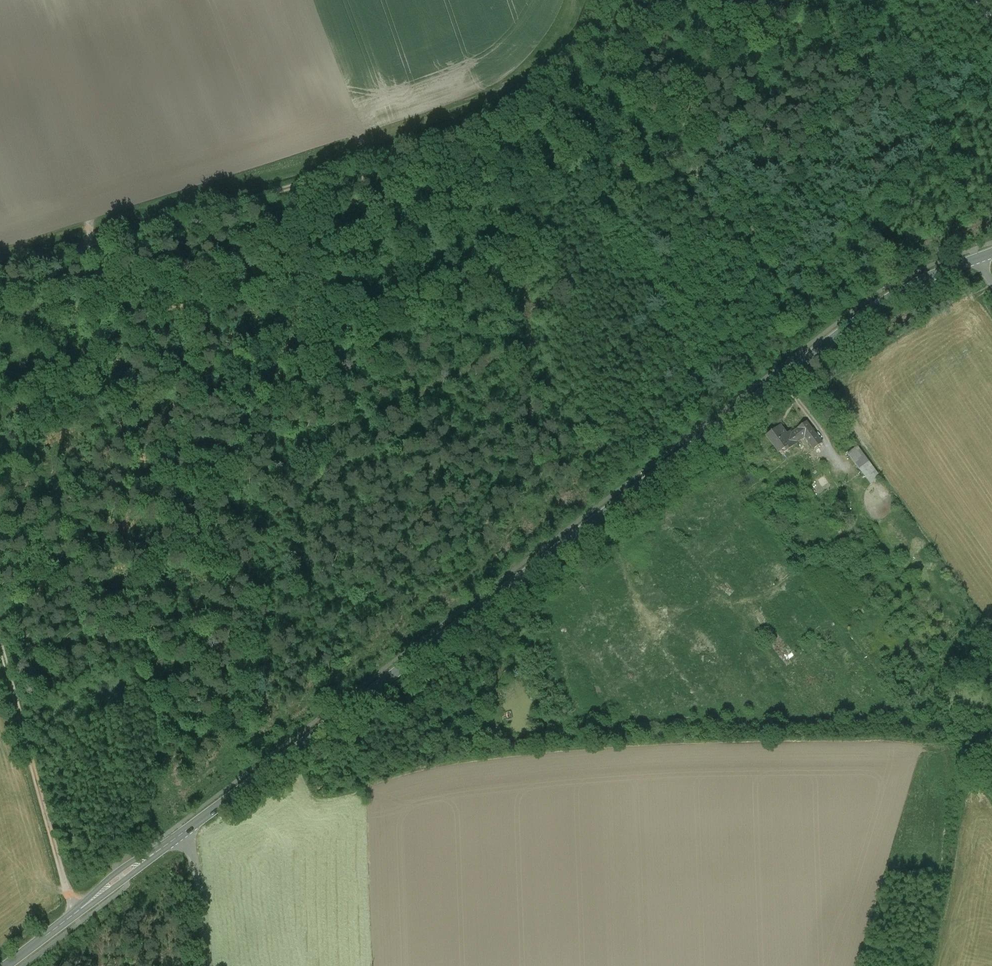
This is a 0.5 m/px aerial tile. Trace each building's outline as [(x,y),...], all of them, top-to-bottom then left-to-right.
[(822,444),(805,423),(797,429),(804,438),(813,450),(822,444)] [(786,435),(780,427),(767,438),(779,454),(785,449),(787,452),(797,445),(796,444),(790,436),(789,434),(789,433),(786,435)] [(798,430),(790,436),(796,444),(804,438),(798,430)] [(875,485),(885,478),(862,446),(852,453),(875,485)]
